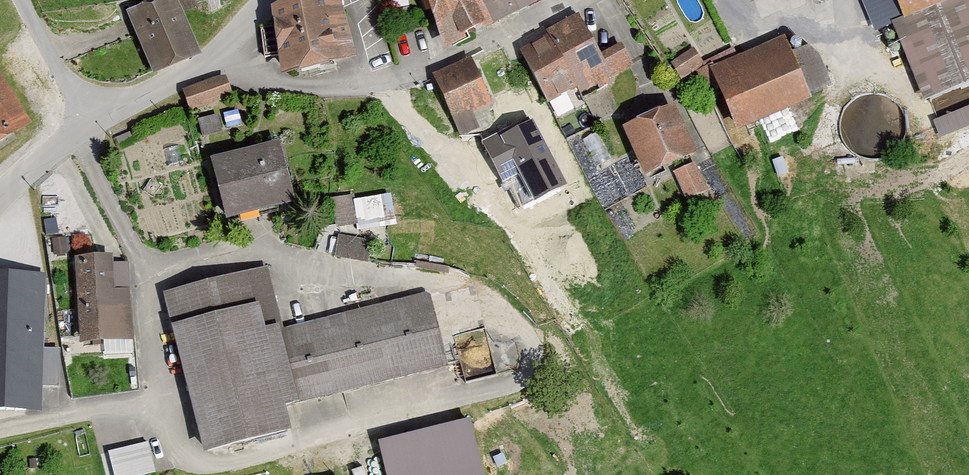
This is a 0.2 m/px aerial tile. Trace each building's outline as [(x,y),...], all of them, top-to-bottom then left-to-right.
[(125,13),(152,78),(201,58),(177,0),(156,0),(125,13)] [(271,13),(283,81),(358,65),(340,0),(297,0),(271,13)] [(445,54),(556,0),(426,0),(445,54)] [(750,9),(772,0),(746,0),(750,9)] [(869,36),(893,27),(925,106),(968,88),(968,0),(855,0),(869,36)] [(580,17),(518,52),(549,107),(568,96),(573,105),(636,69),(621,43),(601,54),(580,17)] [(785,36),(709,66),(737,136),(813,105),(785,36)] [(476,68),(437,84),(458,138),(478,130),(473,117),(492,109),(476,68)] [(226,78),(184,92),(190,109),(232,95),(226,78)] [(30,128),(0,79),(0,147),(30,128)] [(676,109),(625,132),(648,182),(698,158),(676,109)] [(279,145),(211,162),(227,225),(295,208),(279,145)] [(694,165),(673,175),(686,201),(707,191),(694,165)] [(396,190),(336,191),(337,220),(396,218),(396,190)] [(361,253),(365,233),(337,229),(334,249),(361,253)] [(112,257),(72,260),(80,343),(134,338),(129,286),(115,288),(112,257)] [(267,264),(163,290),(204,452),(290,430),(284,408),(448,367),(429,293),(283,329),(267,264)] [(0,274),(0,408),(41,408),(42,275),(0,274)] [(380,441),(388,474),(484,474),(470,419),(380,441)] [(108,450),(114,474),(132,474),(155,470),(148,440),(108,450)]
